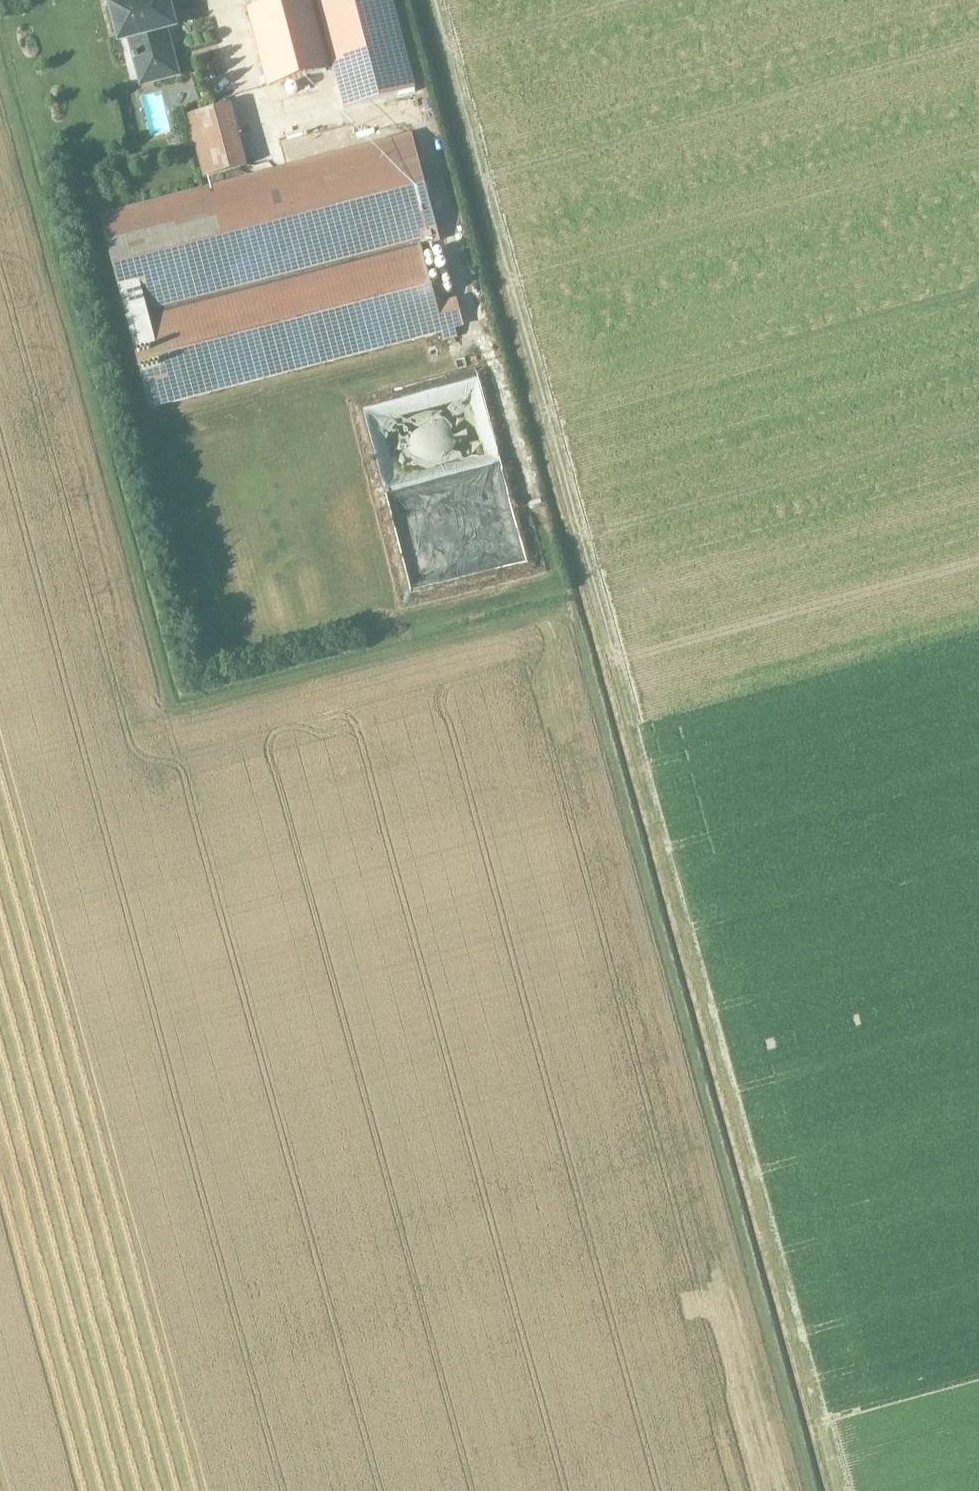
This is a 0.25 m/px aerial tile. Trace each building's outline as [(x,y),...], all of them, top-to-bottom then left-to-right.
[(111,6),(120,40),(130,38),(138,72),(139,72),(142,85),(177,77),(165,29),(175,27),(168,0),(129,0),(129,1),(111,6)] [(248,9),(267,87),(334,70),(344,109),(415,91),(405,52),(392,0),(286,0),(248,9)] [(187,115),(203,177),(245,166),(230,104),(187,115)] [(420,243),(439,239),(412,134),(100,215),(150,408),(441,332),(444,342),(457,338),(455,329),(464,326),(457,299),(436,304),(420,243)] [(476,376),(361,401),(378,478),(389,475),(376,414),(464,396),(470,420),(485,417),(476,376)] [(387,480),(391,498),(498,477),(495,459),(387,480)] [(500,508),(479,510),(482,542),(495,541),(494,528),(502,527),(500,508)] [(387,619),(375,626),(380,636),(393,629),(387,619)]
